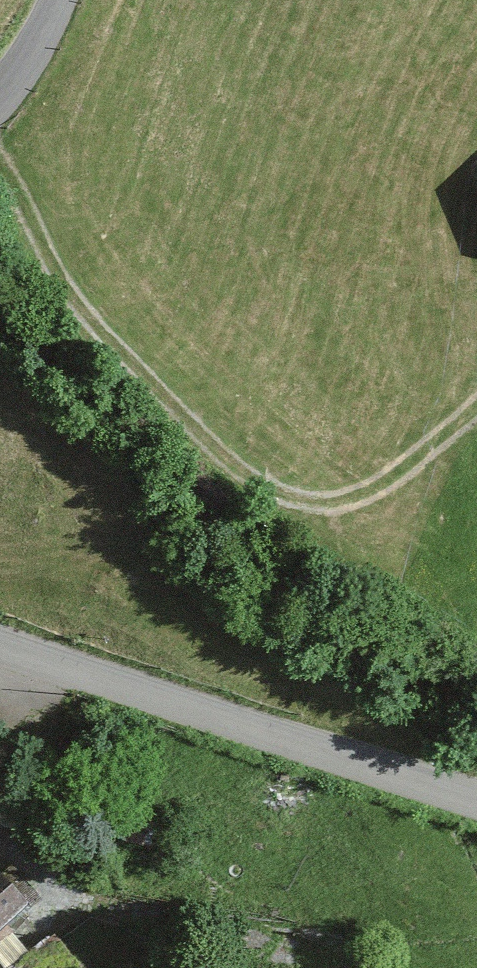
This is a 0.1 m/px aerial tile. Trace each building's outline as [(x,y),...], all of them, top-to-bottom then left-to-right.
[(58,904),(0,845),(0,962),(58,904)]
